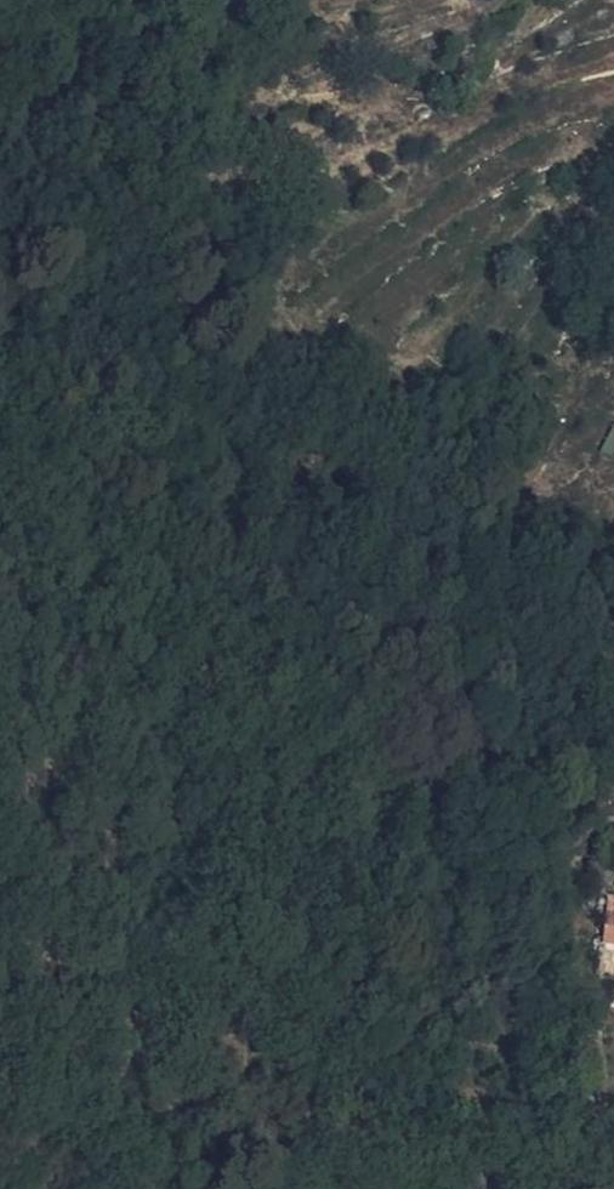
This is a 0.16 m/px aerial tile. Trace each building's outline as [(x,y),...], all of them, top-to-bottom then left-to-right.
[(604,454),(613,458),(613,429),(604,454)]
